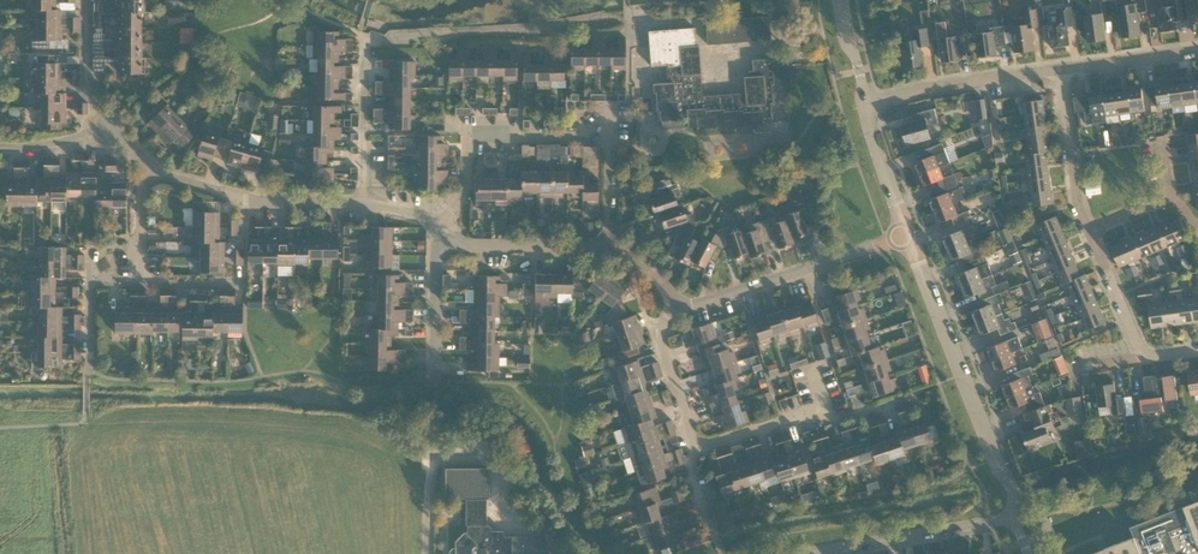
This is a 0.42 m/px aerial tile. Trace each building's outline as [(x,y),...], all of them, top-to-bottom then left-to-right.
[(32,9),(61,9),(61,8),(56,8),(56,1),(68,2),(75,2),(75,0),(32,0),(32,9)] [(144,0),(113,0),(113,11),(144,11),(144,0)] [(165,9),(184,9),(184,0),(183,0),(164,0),(165,9)] [(1109,0),(1104,0),(1100,1),(1101,13),(1084,15),(1088,41),(1106,39),(1103,18),(1112,17),(1109,0)] [(1146,0),(1132,0),(1132,4),(1118,6),(1122,37),(1140,34),(1137,12),(1147,11),(1146,0)] [(1184,0),(1169,0),(1170,6),(1157,8),(1161,31),(1176,29),(1175,20),(1187,19),(1184,0)] [(1074,26),(1074,23),(1071,6),(1059,8),(1059,13),(1048,14),(1048,18),(1039,19),(1040,25),(1048,24),(1052,46),(1069,44),(1067,27),(1074,26)] [(1040,25),(1039,19),(1038,8),(1023,10),(1025,24),(1012,26),(1015,51),(1035,49),(1032,26),(1040,25)] [(61,16),(61,9),(32,9),(37,9),(37,24),(79,24),(79,16),(61,16)] [(118,26),(119,26),(142,27),(145,27),(145,11),(144,11),(113,11),(113,16),(113,18),(118,18),(118,26)] [(710,18),(711,42),(774,39),(773,15),(710,18)] [(79,24),(37,24),(37,39),(32,39),(32,48),(49,48),(49,39),(61,39),(61,32),(73,32),(79,32),(79,24)] [(1006,43),(1003,25),(989,27),(989,31),(976,33),(980,56),(995,54),(994,44),(1006,43)] [(110,42),(142,42),(142,27),(119,26),(118,26),(115,26),(115,36),(110,35),(110,38),(110,42)] [(748,92),(703,92),(703,27),(653,27),(654,65),(670,64),(670,81),(660,81),(660,120),(690,120),(690,128),(767,127),(767,119),(795,119),(795,62),(785,62),(785,57),(755,57),(755,71),(748,71),(748,92)] [(930,44),(927,28),(913,30),(914,40),(902,41),(906,66),(924,64),(921,45),(930,44)] [(313,30),(313,44),(318,44),(346,44),(346,41),(342,41),(342,38),(338,38),(338,31),(318,30),(313,30)] [(966,54),(964,34),(940,38),(943,61),(959,59),(958,55),(966,54)] [(585,69),(585,64),(584,64),(584,43),(577,43),(577,36),(570,36),(570,69),(585,69)] [(584,64),(585,64),(598,64),(598,36),(591,36),(591,44),(584,43),(584,64)] [(611,64),(611,44),(604,44),(604,36),(598,36),(598,64),(611,64)] [(611,64),(611,69),(625,69),(625,37),(618,36),(618,44),(611,44),(611,64)] [(115,55),(115,57),(141,57),(142,42),(110,42),(109,49),(115,49),(115,55)] [(313,44),(313,58),(317,58),(318,58),(338,59),(338,58),(338,51),(342,51),(342,48),(345,48),(346,44),(318,44),(313,44)] [(463,79),(463,75),(462,75),(462,47),(456,47),(456,54),(449,54),(448,79),(463,79)] [(462,75),(463,75),(476,75),(476,54),(469,54),(469,47),(462,47),(462,75)] [(483,54),(476,54),(476,75),(490,75),(490,47),(483,47),(483,54)] [(490,75),(502,75),(503,75),(503,54),(496,54),(496,47),(490,47),(490,75)] [(503,75),(502,75),(502,79),(517,79),(517,47),(510,47),(510,54),(503,54),(503,75)] [(537,79),(537,59),(530,59),(530,52),(523,52),(523,79),(537,79)] [(544,59),(537,59),(537,79),(550,80),(550,52),(544,52),(544,59)] [(557,52),(550,52),(550,80),(564,80),(564,59),(557,59),(557,52)] [(34,77),(79,78),(79,70),(72,70),(60,70),(60,55),(46,55),(46,62),(36,62),(36,77),(34,77)] [(112,57),(112,62),(112,63),(118,63),(118,72),(145,73),(145,57),(141,57),(115,57),(112,57)] [(317,58),(317,71),(345,72),(345,68),(341,68),(341,65),(338,65),(338,59),(318,58),(317,58)] [(410,60),(383,60),(383,64),(388,63),(388,67),(391,67),(391,74),(410,75),(415,75),(415,60),(410,60)] [(1187,67),(1180,68),(1185,105),(1197,103),(1194,81),(1189,82),(1187,67)] [(1169,85),(1172,106),(1185,105),(1180,68),(1172,69),(1174,84),(1169,85)] [(317,71),(317,85),(338,85),(338,78),(341,78),(341,75),(345,75),(345,72),(317,71)] [(383,84),(383,87),(410,88),(410,75),(391,74),(391,81),(387,81),(388,84),(383,84)] [(1121,76),(1114,77),(1119,114),(1132,112),(1129,91),(1123,91),(1121,76)] [(79,78),(34,77),(33,92),(65,92),(60,92),(60,85),(72,85),(79,85),(79,78)] [(1103,94),(1106,116),(1119,114),(1114,77),(1106,78),(1108,93),(1103,94)] [(312,85),(312,99),(317,99),(345,99),(345,95),(341,95),(341,92),(338,92),(338,85),(317,85),(312,85)] [(1158,108),(1172,106),(1169,85),(1156,87),(1156,85),(1149,86),(1151,101),(1157,100),(1158,108)] [(1152,113),(1151,101),(1149,86),(1141,87),(1141,89),(1129,91),(1132,112),(1145,110),(1145,114),(1152,113)] [(121,91),(115,87),(111,92),(117,96),(121,91)] [(410,88),(383,87),(383,90),(386,90),(386,93),(386,94),(389,94),(389,101),(410,101),(410,88)] [(65,92),(33,92),(34,93),(41,93),(41,107),(65,107),(65,92)] [(1092,118),(1106,116),(1103,94),(1090,96),(1090,94),(1083,95),(1085,110),(1091,110),(1092,118)] [(979,119),(980,121),(971,122),(972,128),(988,123),(985,99),(971,101),(973,120),(979,119)] [(1024,114),(1045,111),(1043,99),(1022,101),(1024,114)] [(158,133),(177,115),(166,104),(165,105),(159,100),(145,114),(150,120),(147,122),(158,133)] [(373,115),(382,115),(409,115),(409,114),(410,101),(389,101),(389,108),(386,108),(386,112),(382,112),(382,108),(373,108),(373,115)] [(308,105),(308,119),(313,120),(333,120),(333,119),(333,112),(337,112),(337,109),(340,109),(340,106),(313,105),(308,105)] [(65,107),(41,107),(41,122),(41,128),(61,129),(61,122),(65,123),(65,107)] [(938,122),(934,108),(920,111),(923,120),(902,125),(907,143),(930,137),(927,125),(938,122)] [(1091,110),(1085,110),(1086,124),(1106,121),(1106,116),(1092,118),(1091,110)] [(1024,114),(1026,127),(1047,124),(1045,111),(1024,114)] [(382,121),(382,118),(385,118),(385,121),(389,121),(389,128),(409,128),(414,129),(414,114),(409,114),(409,115),(382,115),(373,115),(373,122),(382,122),(382,121)] [(188,126),(177,115),(158,133),(169,144),(172,142),(177,147),(191,133),(186,128),(188,126)] [(278,116),(270,115),(268,127),(277,128),(278,116)] [(313,120),(313,133),(340,133),(340,130),(336,130),(336,126),(333,126),(333,120),(313,120)] [(1026,127),(1028,140),(1048,137),(1047,124),(1026,127)] [(213,155),(220,157),(225,138),(218,136),(219,134),(204,130),(197,155),(212,159),(213,155)] [(1110,145),(1108,130),(1101,131),(1103,146),(1110,145)] [(1165,139),(1164,132),(1156,133),(1157,140),(1165,139)] [(313,133),(312,146),(333,146),(333,139),(336,139),(337,136),(340,136),(340,133),(313,133)] [(1197,145),(1197,133),(1186,134),(1188,147),(1197,145)] [(290,134),(279,134),(279,144),(290,145),(290,134)] [(415,149),(420,149),(447,149),(447,142),(440,142),(440,135),(415,135),(415,149)] [(1050,151),(1048,137),(1028,140),(1030,153),(1045,151),(1046,151),(1050,151)] [(233,140),(225,138),(220,157),(227,159),(226,163),(241,167),(248,142),(233,138),(233,140)] [(263,146),(248,142),(241,167),(256,171),(257,168),(264,170),(270,150),(262,148),(263,146)] [(914,162),(918,174),(939,166),(950,162),(942,142),(928,148),(931,156),(914,162)] [(536,144),(536,164),(537,164),(543,164),(550,164),(550,144),(536,144)] [(1190,159),(1197,158),(1197,145),(1188,147),(1190,159)] [(305,146),(305,160),(326,160),(326,153),(329,153),(329,150),(333,149),(333,146),(312,146),(305,146)] [(420,162),(440,162),(440,155),(447,155),(447,149),(420,149),(420,162)] [(1027,166),(1047,164),(1046,151),(1045,151),(1030,153),(1025,153),(1027,166)] [(491,199),(491,163),(491,157),(491,152),(484,152),(484,163),(484,178),(475,178),(475,203),(486,203),(486,199),(491,199)] [(51,201),(51,158),(43,157),(43,164),(44,164),(43,176),(36,176),(36,206),(36,205),(36,200),(51,201)] [(66,201),(66,171),(65,177),(58,176),(59,164),(59,158),(51,158),(51,201),(66,201)] [(1197,171),(1197,158),(1190,159),(1191,172),(1197,171)] [(21,205),(21,160),(14,160),(13,167),(14,167),(14,179),(6,179),(6,205),(21,205)] [(36,206),(36,176),(36,179),(28,179),(29,167),(29,160),(21,160),(21,205),(36,206)] [(305,160),(305,173),(333,173),(333,170),(329,170),(329,167),(326,167),(326,160),(305,160)] [(420,162),(420,175),(419,175),(447,176),(447,169),(440,169),(440,162),(420,162)] [(497,163),(491,163),(491,199),(495,198),(495,203),(506,203),(506,178),(497,178),(497,163)] [(530,171),(521,171),(521,196),(522,196),(532,196),(532,191),(536,191),(537,164),(536,164),(530,164),(530,171)] [(537,164),(536,191),(536,196),(552,196),(552,171),(543,171),(543,164),(537,164)] [(552,171),(552,196),(563,196),(563,191),(567,191),(567,164),(561,164),(560,171),(552,171)] [(567,164),(567,191),(571,191),(571,196),(582,196),(582,171),(574,171),(574,164),(567,164)] [(1029,179),(1049,177),(1047,164),(1027,166),(1029,179)] [(943,177),(939,166),(918,174),(923,186),(940,179),(942,186),(957,180),(964,177),(961,171),(943,177)] [(81,196),(81,171),(66,171),(66,201),(66,196),(81,196)] [(95,206),(96,171),(81,171),(81,196),(95,196),(95,206)] [(96,171),(95,206),(110,206),(111,182),(96,182),(96,171)] [(522,198),(522,196),(521,196),(521,171),(515,171),(515,178),(506,178),(506,203),(517,203),(517,198),(522,198)] [(582,196),(582,199),(586,199),(586,203),(598,203),(598,178),(589,178),(589,171),(582,171),(582,196)] [(300,173),(300,187),(305,187),(325,187),(325,180),(329,180),(328,177),(333,177),(333,173),(305,173),(300,173)] [(447,182),(447,176),(419,175),(420,175),(415,175),(415,189),(440,190),(440,182),(447,182)] [(1029,179),(1030,193),(1051,190),(1049,177),(1029,179)] [(654,214),(659,213),(677,206),(674,197),(680,195),(676,182),(671,184),(670,178),(665,180),(664,178),(654,182),(659,196),(649,199),(654,214)] [(816,193),(822,191),(818,180),(811,183),(816,193)] [(957,180),(942,186),(945,193),(928,199),(933,211),(953,203),(967,198),(963,186),(960,187),(957,180)] [(111,182),(110,206),(126,206),(126,182),(111,182)] [(1051,190),(1030,193),(1032,206),(1053,203),(1051,190)] [(786,219),(792,238),(807,233),(804,223),(811,220),(804,201),(792,205),(794,211),(784,214),(786,219)] [(953,203),(933,211),(938,223),(952,217),(955,224),(972,217),(969,210),(958,215),(953,203)] [(192,226),(219,227),(219,211),(206,211),(206,204),(192,204),(192,226)] [(676,223),(678,230),(693,225),(693,226),(695,225),(691,212),(685,214),(682,205),(677,206),(659,213),(664,227),(676,223)] [(768,215),(764,205),(758,207),(761,218),(768,215)] [(322,234),(322,258),(337,258),(337,234),(330,234),(330,222),(330,215),(322,215),(322,222),(322,234)] [(742,233),(748,252),(750,257),(765,252),(761,242),(768,239),(762,220),(760,215),(756,217),(758,221),(750,224),(752,230),(742,233)] [(774,216),(762,220),(768,239),(775,237),(778,247),(793,242),(792,238),(786,219),(776,222),(774,216)] [(1037,224),(1042,236),(1061,228),(1056,216),(1037,224)] [(1169,222),(1177,242),(1189,237),(1180,217),(1169,222)] [(287,238),(277,238),(277,265),(292,265),(293,220),(285,220),(285,226),(287,227),(287,238)] [(292,265),(307,265),(307,233),(307,239),(297,239),(298,227),(300,227),(300,220),(293,220),(292,265)] [(593,230),(592,221),(583,222),(584,230),(593,230)] [(1165,247),(1177,242),(1169,222),(1157,227),(1165,247)] [(536,224),(536,237),(551,237),(551,227),(547,227),(545,227),(544,224),(536,224)] [(694,229),(693,226),(693,225),(678,230),(678,231),(672,244),(679,247),(674,256),(688,263),(690,259),(699,241),(690,237),(694,229)] [(192,241),(224,242),(224,241),(219,241),(219,227),(192,226),(192,241)] [(359,236),(359,240),(391,240),(392,226),(387,226),(366,226),(366,233),(363,233),(363,236),(359,236)] [(717,232),(722,247),(729,245),(733,257),(748,252),(742,233),(740,229),(731,232),(729,226),(716,230),(717,232)] [(1014,240),(1008,227),(998,231),(1004,245),(1014,240)] [(1154,252),(1165,247),(1157,227),(1145,232),(1154,252)] [(1042,236),(1047,248),(1066,240),(1061,228),(1042,236)] [(942,237),(946,249),(967,241),(965,236),(962,229),(942,237)] [(722,247),(717,232),(715,233),(710,242),(701,237),(699,241),(690,259),(704,266),(709,257),(716,260),(722,247)] [(1142,257),(1154,252),(1145,232),(1134,237),(1142,257)] [(307,257),(322,258),(322,234),(307,233),(307,265),(307,257)] [(1122,242),(1130,262),(1142,257),(1134,237),(1122,242)] [(262,262),(263,238),(247,238),(247,262),(262,262)] [(277,238),(263,238),(262,262),(277,262),(277,265),(277,238)] [(359,240),(359,243),(362,243),(362,246),(366,246),(366,253),(391,254),(391,240),(359,240)] [(1071,252),(1066,240),(1047,248),(1052,260),(1071,252)] [(199,256),(224,256),(224,242),(192,241),(192,242),(200,242),(199,256)] [(967,241),(946,249),(951,260),(971,252),(967,241)] [(1119,267),(1130,262),(1122,242),(1110,247),(1119,267)] [(1189,252),(1185,243),(1181,246),(1185,254),(1189,252)] [(41,246),(41,261),(84,262),(84,254),(77,254),(65,254),(65,246),(41,246)] [(1180,256),(1185,254),(1181,246),(1176,248),(1180,256)] [(1022,261),(1018,252),(1010,255),(1014,265),(1022,261)] [(1076,264),(1071,252),(1052,260),(1057,272),(1076,264)] [(359,263),(359,267),(387,267),(391,267),(391,254),(366,253),(366,260),(363,260),(363,263),(359,263)] [(1160,254),(1155,256),(1159,265),(1164,263),(1160,254)] [(224,256),(199,256),(199,272),(224,272),(224,256)] [(1155,267),(1159,265),(1155,256),(1151,258),(1155,267)] [(28,276),(65,276),(65,269),(77,269),(84,269),(84,262),(41,261),(41,276),(28,276)] [(961,286),(992,273),(988,262),(956,274),(961,286)] [(1081,275),(1076,264),(1057,272),(1062,284),(1066,282),(1066,281),(1081,275)] [(1139,274),(1135,265),(1130,267),(1134,276),(1139,274)] [(1129,278),(1134,276),(1130,267),(1125,268),(1129,278)] [(542,276),(535,276),(535,297),(557,297),(557,292),(557,268),(542,268),(542,276)] [(573,268),(557,268),(557,292),(572,292),(572,276),(573,276),(573,268)] [(588,288),(599,297),(614,278),(601,269),(596,276),(573,276),(572,276),(572,292),(572,297),(581,297),(588,288)] [(992,273),(961,286),(965,298),(992,287),(995,294),(1011,288),(1008,281),(997,285),(992,273)] [(1085,273),(1081,275),(1066,281),(1066,282),(1072,294),(1091,286),(1085,273)] [(378,285),(378,288),(402,288),(406,288),(406,285),(402,285),(402,282),(398,282),(398,274),(378,274),(378,285)] [(474,289),(479,289),(506,289),(506,286),(506,285),(502,285),(502,283),(499,283),(499,275),(479,275),(474,275),(474,285),(474,289)] [(28,276),(28,291),(77,291),(77,286),(67,286),(54,286),(54,277),(65,277),(65,276),(28,276)] [(608,323),(612,322),(627,317),(627,316),(620,294),(626,287),(614,278),(599,297),(611,306),(605,314),(608,323)] [(896,290),(893,279),(882,282),(886,293),(896,290)] [(1038,298),(1030,281),(1023,285),(1030,301),(1038,298)] [(1077,307),(1096,299),(1091,286),(1072,294),(1077,307)] [(182,341),(182,350),(197,350),(197,341),(197,340),(197,336),(197,313),(197,300),(197,293),(197,289),(191,288),(189,291),(189,293),(189,300),(189,313),(182,312),(182,331),(182,336),(182,340),(182,341)] [(197,313),(197,336),(212,336),(212,313),(206,313),(205,313),(205,300),(205,293),(205,289),(205,288),(197,288),(197,289),(197,293),(197,300),(197,313)] [(378,288),(377,301),(398,301),(398,294),(402,294),(406,294),(406,291),(402,291),(402,288),(378,288)] [(821,309),(823,316),(856,305),(855,301),(860,299),(856,288),(832,296),(835,305),(821,309)] [(1152,288),(1146,289),(1138,290),(1139,299),(1153,297),(1152,288)] [(474,302),(479,302),(494,303),(499,303),(499,302),(499,295),(502,295),(502,293),(506,293),(506,289),(479,289),(474,289),(474,302)] [(519,298),(519,290),(509,290),(509,298),(519,298)] [(28,291),(28,306),(62,306),(54,306),(54,296),(67,296),(67,297),(77,297),(77,291),(28,291)] [(975,323),(1002,312),(998,303),(1003,301),(1000,292),(985,298),(988,305),(971,311),(975,323)] [(284,295),(277,294),(277,309),(286,309),(287,298),(284,298),(284,295)] [(115,319),(115,333),(137,333),(138,306),(138,295),(132,295),(132,307),(130,307),(122,307),(122,308),(122,311),(115,311),(115,319)] [(138,306),(137,333),(152,333),(152,331),(152,307),(149,307),(147,306),(145,306),(145,295),(138,295),(138,306)] [(152,307),(152,331),(167,331),(167,307),(168,295),(165,295),(160,295),(160,307),(156,307),(152,307)] [(212,313),(212,336),(212,331),(227,331),(227,307),(227,295),(220,295),(220,307),(218,307),(212,307),(212,313)] [(227,307),(227,331),(242,331),(242,307),(238,307),(234,307),(234,295),(227,295),(227,307)] [(793,298),(802,325),(806,323),(807,328),(818,324),(810,300),(802,303),(800,296),(793,298)] [(1195,321),(1191,297),(1177,299),(1180,324),(1195,321)] [(798,326),(802,325),(793,298),(787,300),(789,307),(781,310),(789,334),(800,330),(798,326)] [(1101,310),(1096,299),(1077,307),(1082,319),(1101,310)] [(1166,326),(1180,324),(1177,299),(1162,301),(1166,326)] [(377,314),(377,315),(405,315),(405,312),(401,312),(401,309),(398,308),(398,301),(377,301),(377,314)] [(1030,304),(1033,311),(1040,308),(1036,301),(1030,304)] [(1166,326),(1162,301),(1148,303),(1151,328),(1166,326)] [(468,312),(467,315),(494,316),(499,316),(499,303),(494,303),(479,302),(474,302),(474,309),(470,309),(470,312),(468,312)] [(858,309),(856,305),(823,316),(825,322),(839,317),(842,325),(865,318),(862,307),(858,309)] [(37,321),(61,321),(80,321),(80,313),(73,314),(73,316),(61,316),(62,306),(28,306),(37,306),(37,321)] [(771,306),(764,308),(773,334),(777,333),(779,337),(789,334),(781,310),(773,312),(771,306)] [(167,307),(167,331),(182,331),(182,312),(182,307),(167,307)] [(769,335),(773,334),(764,308),(758,310),(760,317),(752,319),(760,343),(771,340),(769,335)] [(1050,319),(1055,317),(1051,308),(1047,310),(1050,319)] [(1101,310),(1082,319),(1086,330),(1106,322),(1101,310)] [(1002,312),(975,323),(980,335),(998,328),(1001,335),(1018,328),(1015,321),(1011,322),(1009,317),(1005,319),(1002,312)] [(372,314),(372,328),(398,328),(398,321),(401,321),(401,318),(405,319),(405,315),(377,315),(377,314),(372,314)] [(612,322),(617,336),(640,328),(635,314),(627,316),(627,317),(612,322)] [(467,315),(467,319),(470,319),(470,322),(473,322),(473,329),(494,329),(494,316),(467,315)] [(869,328),(865,318),(842,325),(844,334),(830,338),(832,345),(866,334),(864,330),(869,328)] [(914,318),(905,321),(910,336),(919,332),(914,318)] [(1052,335),(1046,318),(1032,324),(1038,340),(1052,335)] [(80,321),(61,321),(37,321),(37,336),(61,336),(61,329),(74,329),(80,329),(80,321)] [(698,350),(718,343),(725,341),(723,333),(716,336),(711,322),(687,329),(690,338),(683,340),(685,347),(696,343),(698,350)] [(370,328),(370,342),(390,342),(390,335),(394,335),(394,332),(398,332),(398,328),(372,328),(370,328)] [(644,343),(640,328),(617,336),(621,350),(617,351),(619,359),(639,352),(637,345),(644,343)] [(467,340),(467,343),(494,343),(494,342),(494,329),(473,329),(473,336),(470,336),(470,340),(467,340)] [(578,339),(588,336),(586,331),(576,334),(578,339)] [(734,338),(732,331),(724,333),(727,340),(734,338)] [(1068,338),(1065,331),(1057,334),(1060,342),(1068,338)] [(867,338),(866,334),(832,345),(834,351),(848,346),(851,354),(875,347),(875,346),(871,336),(867,338)] [(37,351),(80,351),(80,343),(61,343),(61,336),(37,336),(37,351)] [(590,341),(588,336),(578,339),(580,344),(590,341)] [(991,360),(1023,348),(1018,336),(986,348),(991,360)] [(1058,347),(1054,336),(1045,339),(1050,350),(1058,347)] [(370,355),(398,355),(398,352),(394,352),(394,349),(390,349),(390,342),(370,342),(370,355)] [(467,343),(467,346),(469,346),(469,349),(473,349),(473,356),(494,356),(498,356),(498,343),(494,342),(494,343),(467,343)] [(712,369),(736,361),(733,350),(728,352),(727,348),(720,350),(718,343),(698,350),(703,363),(709,360),(712,369)] [(860,359),(863,367),(887,359),(883,348),(879,350),(877,345),(875,346),(875,347),(851,354),(853,361),(860,359)] [(1023,348),(991,360),(996,371),(1016,363),(1012,352),(1023,348)] [(80,359),(80,351),(37,351),(32,351),(32,369),(41,369),(41,366),(61,366),(61,358),(73,358),(73,359),(80,359)] [(829,356),(827,351),(818,353),(820,359),(829,356)] [(365,355),(365,369),(369,369),(390,369),(390,362),(394,362),(394,359),(398,359),(398,355),(370,355),(365,355)] [(791,369),(799,366),(798,360),(797,360),(795,355),(787,358),(791,369)] [(1069,370),(1062,355),(1052,359),(1059,375),(1069,370)] [(466,366),(466,370),(488,370),(493,370),(498,370),(498,356),(494,356),(473,356),(473,363),(469,363),(469,366),(466,366)] [(610,363),(608,356),(600,358),(602,365),(610,363)] [(798,360),(799,366),(808,363),(806,357),(798,360)] [(845,363),(843,357),(836,359),(838,366),(845,363)] [(529,358),(517,358),(517,368),(529,368),(529,358)] [(613,383),(619,381),(660,368),(657,360),(640,366),(637,359),(609,369),(613,383)] [(859,377),(861,383),(887,375),(886,371),(890,369),(887,359),(863,367),(865,375),(859,377)] [(250,361),(244,364),(249,373),(255,370),(250,361)] [(734,378),(737,377),(735,373),(740,371),(736,361),(712,369),(715,377),(708,379),(710,385),(734,378)] [(762,368),(760,363),(752,365),(754,371),(762,368)] [(767,366),(768,370),(770,375),(779,373),(776,363),(767,366)] [(932,381),(926,364),(917,367),(922,384),(932,381)] [(1026,389),(1026,390),(1033,387),(1028,375),(1033,373),(1030,366),(1012,373),(1014,380),(1001,385),(1005,397),(1026,389)] [(662,375),(660,368),(619,381),(624,395),(647,388),(645,381),(662,375)] [(1188,372),(1191,393),(1197,392),(1197,371),(1188,372)] [(1158,379),(1158,377),(1152,377),(1152,375),(1143,376),(1146,398),(1140,399),(1142,413),(1149,412),(1149,415),(1156,414),(1156,411),(1163,410),(1161,397),(1165,396),(1165,400),(1177,399),(1174,374),(1163,376),(1163,378),(1158,379)] [(853,386),(855,391),(862,389),(863,390),(869,387),(872,396),(896,388),(893,377),(888,379),(887,375),(861,383),(853,386)] [(713,408),(737,400),(733,389),(737,388),(734,378),(710,385),(713,394),(706,396),(708,402),(711,401),(713,408)] [(843,382),(846,388),(853,386),(851,380),(843,382)] [(1116,398),(1114,383),(1096,385),(1099,406),(1111,404),(1113,413),(1126,412),(1124,397),(1116,398)] [(652,402),(663,398),(669,396),(667,389),(649,395),(647,388),(624,395),(629,409),(652,402)] [(1026,389),(1005,397),(1010,409),(1027,402),(1031,410),(1045,404),(1039,391),(1028,395),(1026,390),(1026,389)] [(772,402),(769,391),(759,394),(763,405),(772,402)] [(1070,397),(1073,416),(1084,414),(1081,395),(1070,397)] [(672,404),(669,396),(663,398),(665,406),(672,404)] [(740,411),(737,400),(713,408),(715,415),(712,416),(715,422),(721,420),(724,429),(748,421),(744,410),(740,411)] [(902,403),(916,444),(930,439),(926,426),(923,416),(913,420),(910,408),(912,407),(910,401),(903,404),(903,403),(902,403)] [(656,416),(652,402),(629,409),(633,423),(633,424),(651,418),(656,416)] [(902,449),(916,444),(902,403),(895,406),(897,412),(901,424),(894,426),(895,431),(896,431),(902,449)] [(1054,412),(1050,403),(1023,414),(1026,421),(1032,418),(1036,427),(1022,433),(1028,449),(1051,440),(1047,430),(1054,428),(1049,414),(1054,412)] [(889,458),(890,461),(892,466),(906,462),(902,449),(896,431),(895,431),(889,433),(885,422),(885,421),(883,415),(876,417),(878,424),(881,435),(882,435),(889,458)] [(871,426),(878,424),(876,417),(876,418),(869,420),(871,426)] [(1146,432),(1144,417),(1137,418),(1139,433),(1146,432)] [(653,425),(651,418),(633,424),(633,423),(626,426),(620,428),(625,442),(631,440),(674,426),(671,419),(665,421),(653,425)] [(853,420),(846,422),(852,440),(859,463),(873,458),(867,440),(868,440),(866,435),(859,437),(853,420)] [(845,467),(859,463),(852,440),(846,422),(839,425),(841,431),(844,442),(838,444),(845,467)] [(625,442),(630,456),(635,454),(636,455),(638,454),(661,446),(659,439),(670,435),(670,436),(676,433),(674,426),(631,440),(625,442)] [(819,438),(823,449),(831,472),(831,474),(846,470),(845,467),(838,444),(831,447),(827,435),(825,429),(818,431),(820,438),(819,438)] [(812,440),(819,438),(820,438),(818,431),(817,431),(818,431),(810,434),(812,440)] [(788,432),(780,434),(794,477),(809,472),(800,447),(793,449),(790,438),(788,432)] [(772,457),(777,475),(780,482),(794,477),(780,434),(773,437),(775,443),(778,451),(780,450),(781,454),(772,457)] [(890,461),(889,458),(882,435),(881,435),(868,440),(867,440),(873,458),(875,465),(890,461)] [(764,479),(777,475),(772,457),(771,451),(763,454),(760,443),(758,436),(750,439),(764,479)] [(749,458),(742,461),(749,484),(764,479),(750,439),(743,441),(745,447),(749,458)] [(588,444),(582,446),(584,455),(591,453),(588,444)] [(729,445),(722,448),(724,454),(728,465),(735,488),(749,484),(742,461),(735,463),(731,452),(729,445)] [(634,470),(640,468),(643,467),(643,468),(683,454),(681,447),(674,449),(663,453),(661,446),(638,454),(636,455),(635,454),(630,456),(634,470)] [(728,465),(724,454),(722,448),(715,450),(720,468),(713,470),(721,493),(735,488),(728,465)] [(823,449),(809,454),(816,477),(831,472),(823,449)] [(1091,455),(1090,450),(1077,451),(1077,459),(1091,455)] [(643,467),(640,468),(645,483),(670,475),(668,467),(679,463),(679,464),(685,462),(683,454),(643,468),(643,467)] [(587,457),(578,458),(579,465),(588,465),(587,457)] [(609,463),(607,457),(600,459),(603,465),(609,463)] [(488,468),(445,468),(445,499),(465,498),(465,525),(467,525),(467,530),(465,532),(464,530),(455,541),(455,547),(452,547),(449,550),(449,553),(546,553),(546,544),(537,535),(520,536),(503,536),(503,530),(492,530),(492,527),(489,524),(486,524),(486,498),(489,498),(488,468)] [(591,485),(587,471),(579,474),(583,487),(591,485)] [(596,484),(603,482),(601,474),(594,477),(596,484)] [(594,493),(592,486),(584,488),(586,496),(594,493)] [(633,493),(637,508),(660,500),(656,486),(633,493)] [(672,497),(682,493),(680,488),(670,491),(672,496),(672,497)] [(637,508),(635,508),(640,523),(646,521),(664,515),(664,514),(661,505),(673,502),(683,498),(682,493),(672,497),(672,496),(660,500),(637,508)] [(776,495),(770,497),(772,504),(778,503),(776,495)] [(1183,506),(1183,505),(1130,526),(1134,536),(1089,553),(1190,553),(1197,551),(1197,500),(1183,506)] [(646,521),(651,535),(675,527),(676,527),(687,523),(697,519),(696,514),(686,518),(674,522),(671,512),(664,514),(664,515),(646,521)] [(687,523),(676,527),(675,527),(651,535),(655,549),(669,545),(671,552),(685,547),(683,540),(680,541),(678,533),(690,529),(689,528),(699,525),(697,519),(687,523)] [(606,529),(603,521),(591,524),(593,533),(606,529)] [(605,537),(595,541),(598,550),(609,547),(605,537)]
